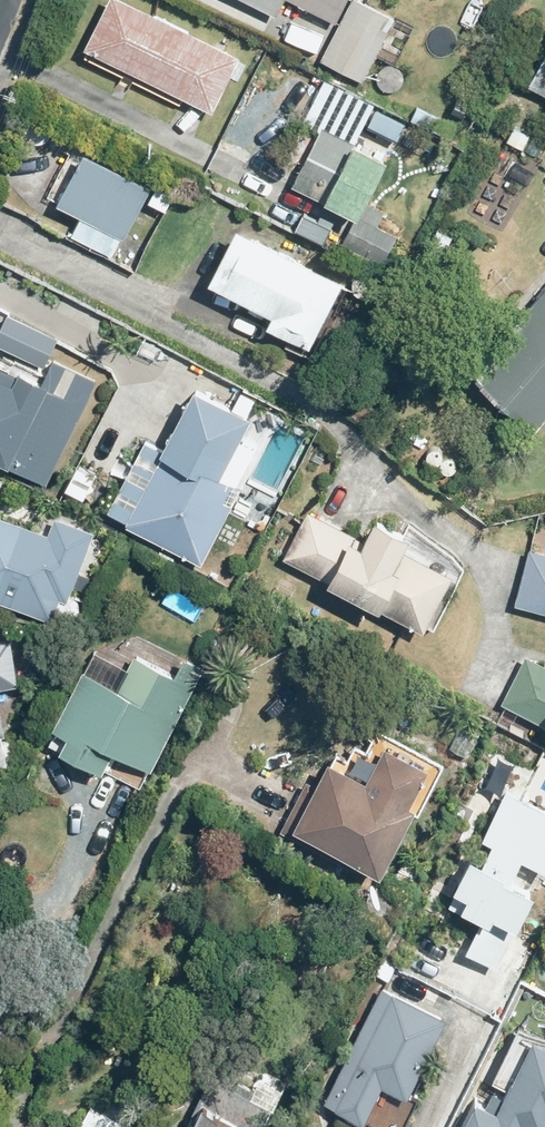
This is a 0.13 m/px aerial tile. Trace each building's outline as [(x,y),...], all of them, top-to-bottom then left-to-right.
[(88,47),(214,111),(243,56),(133,0),(111,0),(88,47)] [(278,15),(285,0),(248,0),(278,15)] [(338,22),(349,0),(295,0),(338,22)] [(322,59),(365,81),(398,18),(363,0),(353,0),(322,59)] [(400,19),(392,35),(417,48),(425,32),(400,19)] [(544,92),(544,59),(532,85),(544,92)] [(386,210),(371,203),(393,157),(356,140),(371,111),(328,89),(304,138),(314,143),(294,185),(320,198),(309,221),(348,240),(346,244),(392,267),(406,238),(379,225),(386,210)] [(516,126),(508,140),(536,156),(544,142),(516,126)] [(89,149),(60,203),(84,216),(74,234),(114,255),(124,236),(127,237),(155,185),(89,149)] [(277,314),(272,324),(313,346),(347,281),(242,226),(214,281),(277,314)] [(474,373),(539,429),(544,422),(544,290),(474,373)] [(8,316),(0,332),(0,340),(43,362),(54,340),(8,316)] [(32,473),(71,398),(20,372),(13,384),(0,378),(0,457),(32,473)] [(131,521),(129,525),(204,564),(235,504),(228,500),(237,482),(224,476),(256,415),(199,386),(167,450),(147,439),(110,510),(131,521)] [(286,557),(428,630),(430,627),(436,629),(466,570),(454,557),(410,525),(406,531),(381,519),(370,538),(367,536),(366,539),(309,511),(286,557)] [(35,614),(65,539),(0,513),(0,599),(35,614)] [(544,611),(544,553),(531,549),(517,604),(544,611)] [(9,733),(3,697),(23,693),(12,637),(0,639),(0,734),(9,733)] [(508,704),(503,714),(516,721),(521,711),(544,723),(544,664),(527,655),(504,702),(508,704)] [(183,696),(190,682),(138,656),(120,690),(85,672),(57,728),(118,759),(121,752),(148,766),(162,738),(168,740),(189,700),(183,696)] [(465,722),(451,747),(467,756),(481,731),(465,722)] [(308,780),(283,831),(356,868),(360,861),(387,875),(423,805),(415,802),(433,767),(388,745),(371,779),(333,759),(319,786),(308,780)] [(508,785),(485,831),(493,835),(485,851),(473,845),(456,880),(460,882),(451,899),(482,914),(467,945),(499,962),(538,882),(535,882),(544,860),(544,803),(508,785)] [(449,1019),(397,993),(395,996),(383,990),(328,1102),(368,1121),(369,1120),(384,1126),(407,1126),(425,1091),(419,1089),(431,1064),(430,1059),(449,1019)] [(467,1126),(544,1126),(544,1042),(538,1038),(508,1096),(496,1089),(490,1102),(481,1098),(467,1126)] [(188,1126),(265,1126),(275,1106),(213,1076),(188,1126)] [(135,1125),(93,1102),(80,1126),(135,1126),(135,1125)]
